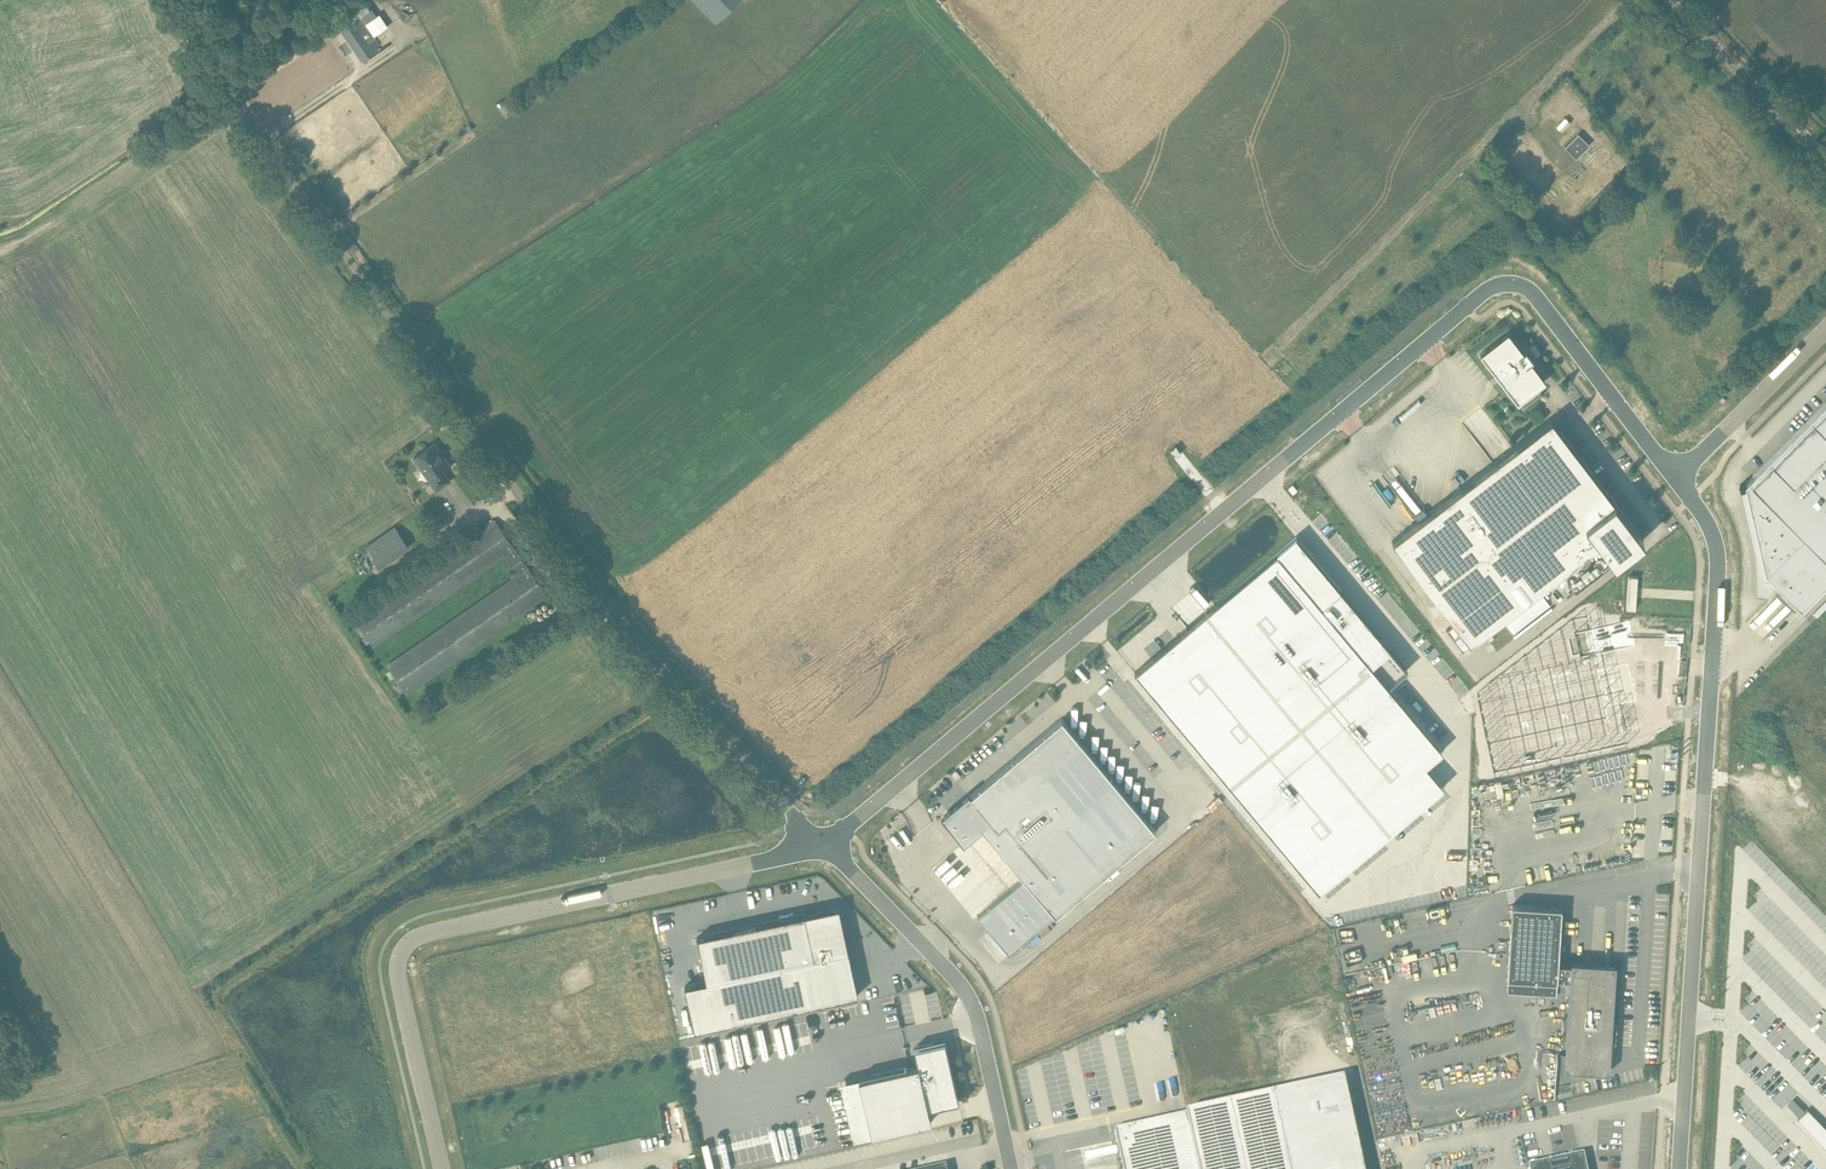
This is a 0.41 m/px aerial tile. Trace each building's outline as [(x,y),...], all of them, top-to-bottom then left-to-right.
[(363,0),(361,0),(346,10),(353,21),(343,29),(363,59),(377,50),(375,47),(380,44),(374,36),(388,26),(380,13),(377,15),(372,8),(370,9),(366,3),(365,3),(363,0)] [(718,21),(739,0),(697,0),(718,21)] [(1590,144),(1578,133),(1565,147),(1576,158),(1590,144)] [(1803,331),(1784,352),(1788,355),(1807,335),(1803,331)] [(1518,402),(1545,381),(1508,332),(1480,353),(1518,402)] [(1740,484),(1755,549),(1756,554),(1757,563),(1757,567),(1757,576),(1757,581),(1756,594),(1756,596),(1757,593),(1770,594),(1780,584),(1781,583),(1804,607),(1825,585),(1825,404),(1807,423),(1748,482),(1749,488),(1742,489),(1741,484),(1740,484)] [(1568,428),(1574,424),(1563,410),(1555,415),(1558,419),(1561,417),(1568,428)] [(1437,506),(1392,541),(1455,623),(1446,629),(1463,651),(1471,644),(1470,642),(1539,590),(1599,543),(1614,562),(1644,540),(1551,419),(1437,506)] [(441,452),(434,443),(414,457),(437,490),(450,480),(444,472),(451,466),(445,457),(443,458),(439,453),(441,452)] [(548,595),(496,520),(355,618),(374,646),(504,555),(518,575),(388,665),(407,693),(548,595)] [(410,546),(396,526),(366,547),(380,567),(410,546)] [(1187,627),(1134,671),(1319,891),(1444,786),(1426,764),(1443,750),(1388,685),(1363,655),(1383,639),(1341,589),(1296,536),(1205,612),(1187,627)] [(1626,608),(1635,608),(1637,576),(1628,575),(1626,608)] [(1573,619),(1477,692),(1494,772),(1627,744),(1619,704),(1636,700),(1632,679),(1629,663),(1598,670),(1594,654),(1581,657),(1576,632),(1589,629),(1586,616),(1573,619)] [(1009,954),(1156,830),(1062,719),(971,795),(969,792),(940,816),(963,843),(982,827),(1024,877),(978,916),(1009,954)] [(1512,905),(1507,990),(1556,993),(1557,979),(1570,979),(1566,1054),(1560,1054),(1560,1055),(1566,1055),(1610,1058),(1616,964),(1571,961),(1571,964),(1558,963),(1562,907),(1512,905)] [(706,981),(685,985),(694,1030),(858,995),(848,950),(845,951),(832,911),(805,917),(805,914),(697,937),(706,981)] [(959,1101),(950,1064),(945,1040),(932,1043),(914,1047),(917,1064),(858,1078),(871,1135),(931,1121),(928,1108),(959,1101)] [(1343,1082),(1272,1097),(1114,1132),(1122,1168),(1362,1168),(1343,1082)] [(1583,1157),(1565,1160),(1566,1163),(1550,1167),(1550,1164),(1528,1168),(1586,1168),(1583,1157)]
